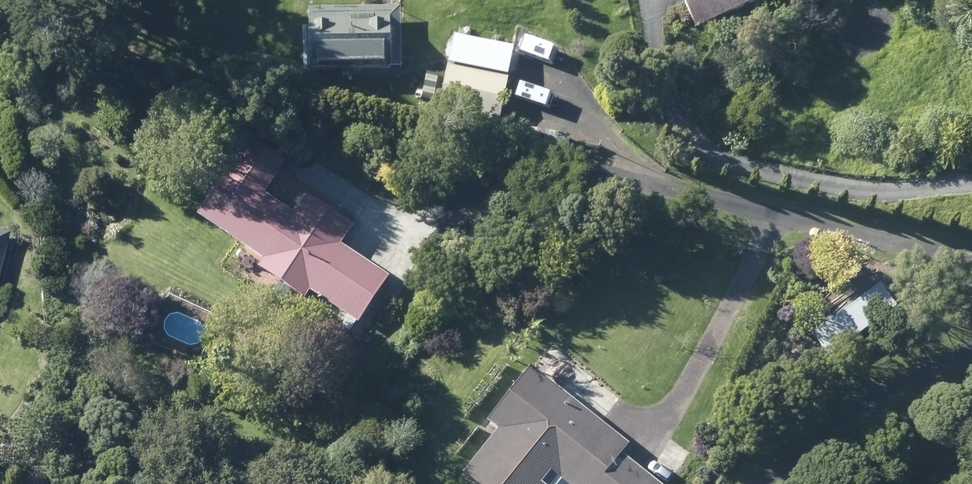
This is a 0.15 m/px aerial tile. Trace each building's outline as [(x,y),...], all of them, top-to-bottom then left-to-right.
[(686,5),(697,30),(766,0),(699,0),(686,5)] [(389,67),(404,66),(403,10),(312,10),(313,67),(389,67)] [(510,77),(515,53),(516,48),(456,36),(452,58),(450,65),(510,77)] [(501,121),(510,80),(449,66),(440,107),(501,121)] [(413,80),(404,93),(415,100),(424,87),(413,80)] [(259,197),(282,164),(246,139),(221,173),(219,171),(188,218),(257,265),(253,272),(299,300),(302,294),(351,325),(380,277),(333,248),(347,227),(303,198),(290,219),(259,197)] [(11,235),(0,232),(0,282),(11,235)] [(630,447),(534,369),(491,423),(502,432),(467,475),(478,483),(544,483),(554,473),(567,483),(657,483),(623,456),(630,447)]
